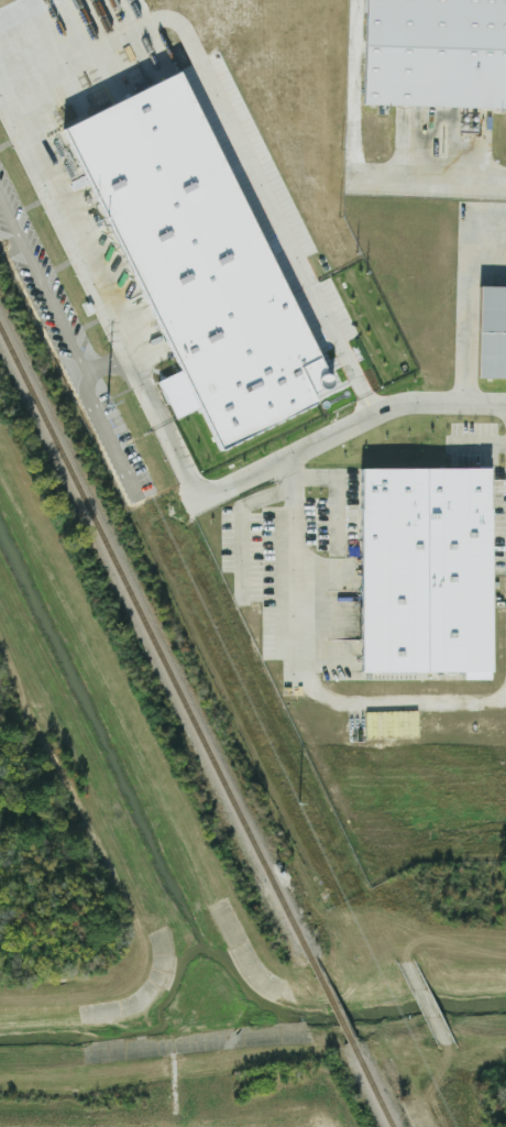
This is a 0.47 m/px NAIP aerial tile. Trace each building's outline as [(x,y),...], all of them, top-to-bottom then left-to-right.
[(360,105),(363,0),(505,0),(505,108),(360,105)] [(73,123),(179,374),(159,382),(176,420),(205,408),(222,450),(327,406),(323,397),(334,392),(199,70),(73,123)] [(476,287),(505,288),(505,376),(475,375),(476,287)] [(360,467),(493,467),(493,671),(359,671),(360,467)]
